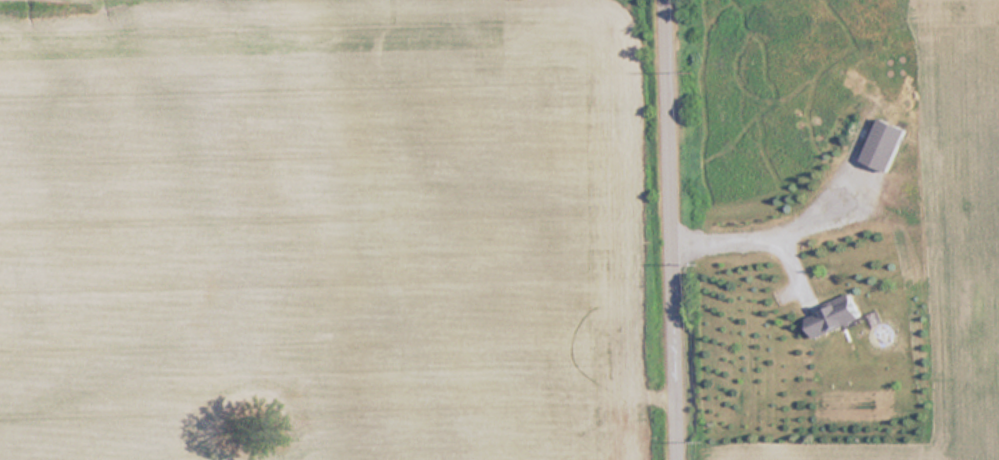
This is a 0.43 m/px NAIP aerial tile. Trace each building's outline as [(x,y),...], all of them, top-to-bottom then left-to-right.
[(861,163),(889,173),(904,129),(876,119),(861,163)] [(859,321),(850,295),(821,305),(823,313),(804,320),(811,338),(859,321)]
